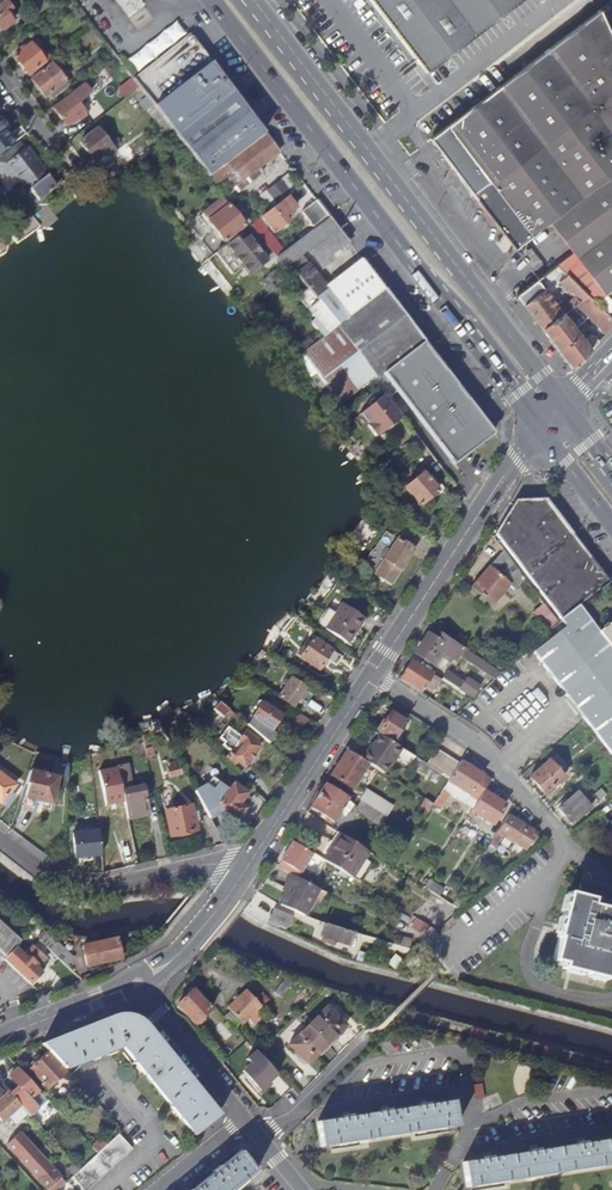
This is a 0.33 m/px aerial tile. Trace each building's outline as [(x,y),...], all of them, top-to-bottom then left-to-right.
[(144,4),(141,0),(116,0),(129,17),(144,4)] [(425,72),(520,0),(370,0),(425,72)] [(0,4),(0,28),(3,31),(13,23),(7,15),(10,12),(7,9),(8,6),(5,2),(4,1),(0,4)] [(532,234),(550,221),(611,194),(611,37),(599,10),(431,138),(515,249),(533,235),(532,234)] [(211,62),(189,33),(133,79),(140,88),(154,106),(211,62)] [(43,59),(31,44),(13,57),(28,75),(45,62),(50,58),(47,55),(43,59)] [(226,83),(211,62),(154,106),(173,132),(176,135),(233,91),(226,83)] [(52,98),(65,87),(63,84),(66,82),(52,63),(31,79),(45,98),(49,95),(52,98)] [(54,108),(67,126),(78,118),(80,121),(86,115),(77,103),(90,93),(84,86),(54,108)] [(265,133),(233,91),(176,135),(209,176),(210,175),(265,133)] [(14,144),(4,130),(7,127),(1,120),(0,120),(0,154),(14,144)] [(114,153),(96,130),(79,143),(93,161),(96,158),(98,161),(106,155),(108,158),(114,153)] [(279,152),(265,133),(210,175),(220,188),(226,183),(231,188),(234,186),(237,191),(263,171),(260,167),(279,152)] [(3,172),(5,174),(11,170),(7,164),(25,150),(20,142),(0,158),(0,168),(3,172)] [(27,149),(25,150),(7,164),(11,170),(5,174),(3,172),(2,175),(2,179),(3,184),(4,187),(7,192),(20,182),(23,186),(27,183),(31,186),(30,188),(30,190),(39,200),(56,187),(27,149)] [(271,210),(288,197),(298,189),(287,175),(261,197),(271,210)] [(550,221),(573,253),(558,265),(592,297),(601,289),(604,293),(611,288),(611,194),(550,221)] [(271,210),(262,217),(274,233),(288,222),(284,217),(296,207),(288,197),(271,210)] [(206,219),(208,221),(211,225),(224,242),(245,226),(228,205),(222,198),(202,214),(206,219)] [(327,214),(316,199),(302,211),(313,225),(327,214)] [(333,222),(329,217),(309,233),(312,237),(333,222)] [(207,229),(211,225),(208,221),(206,219),(201,223),(207,229)] [(335,224),(333,222),(312,237),(280,262),(286,270),(286,269),(301,257),(311,250),(320,260),(347,241),(335,224)] [(265,244),(251,225),(246,229),(252,236),(248,239),(257,250),(265,244)] [(280,262),(312,237),(309,233),(277,258),(280,262)] [(260,253),(257,250),(248,239),(248,238),(241,243),(237,238),(229,244),(235,252),(238,251),(247,263),(244,265),(251,273),(260,266),(256,262),(262,257),(259,254),(260,253)] [(297,297),(308,310),(330,292),(325,286),(301,257),(286,269),(292,277),(295,275),(307,289),(297,297)] [(385,290),(361,259),(325,286),(330,292),(338,302),(344,298),(355,312),(385,290)] [(567,274),(557,265),(550,271),(559,282),(567,274)] [(517,296),(543,330),(571,307),(574,305),(588,294),(578,285),(567,274),(559,282),(574,297),(568,301),(567,299),(557,306),(537,280),(517,296)] [(391,297),(385,290),(355,312),(331,331),(327,334),(285,365),(292,373),(325,416),(374,378),(375,379),(424,341),(391,297)] [(331,331),(355,312),(344,298),(338,302),(330,292),(308,310),(327,334),(331,331)] [(611,328),(611,319),(607,313),(591,298),(588,294),(574,305),(593,323),(594,323),(606,334),(611,328)] [(573,368),(598,342),(593,335),(584,342),(568,321),(577,315),(571,307),(543,330),(573,368)] [(402,417),(384,395),(361,413),(370,424),(367,426),(376,436),(378,434),(379,435),(402,417)] [(423,472),(405,487),(420,505),(438,490),(423,472)] [(545,499),(516,500),(494,533),(561,619),(581,604),(609,581),(545,499)] [(398,539),(377,570),(394,581),(413,553),(409,551),(412,547),(398,539)] [(521,572),(504,551),(490,567),(510,585),(521,572)] [(510,585),(490,567),(472,587),(492,605),(510,585)] [(320,623),(326,626),(338,603),(333,600),(320,623)] [(559,621),(545,604),(535,612),(544,624),(542,625),(545,634),(559,621)] [(611,754),(611,621),(599,632),(581,604),(561,619),(566,627),(567,627),(538,649),(538,658),(611,754)] [(342,605),(325,629),(346,643),(356,628),(357,629),(364,620),(342,605)] [(561,619),(559,621),(545,634),(535,642),(530,647),(533,652),(566,627),(561,619)] [(463,648),(433,628),(428,634),(416,653),(430,663),(439,649),(445,653),(444,654),(455,661),(459,655),(463,648)] [(340,648),(321,636),(318,641),(337,654),(340,648)] [(337,654),(318,641),(305,662),(323,674),(331,662),(337,654)] [(491,666),(463,648),(459,655),(486,673),(491,666)] [(436,666),(444,654),(445,653),(439,649),(430,663),(436,666)] [(347,661),(337,654),(331,662),(342,669),(347,661)] [(425,685),(432,674),(411,660),(399,678),(420,692),(425,685)] [(442,680),(432,674),(425,685),(433,691),(436,686),(438,687),(442,680)] [(290,678),(277,696),(294,707),(306,688),(290,678)] [(472,698),(480,686),(466,678),(459,689),(472,698)] [(264,739),(269,743),(275,733),(271,731),(281,715),(273,709),(275,706),(268,702),(266,705),(259,700),(253,708),(256,710),(247,725),(264,739)] [(227,708),(219,701),(213,709),(223,717),(229,710),(227,708)] [(376,730),(393,741),(405,721),(391,712),(385,721),(382,719),(376,730)] [(164,731),(161,723),(151,727),(152,730),(150,731),(153,740),(165,736),(163,731),(164,731)] [(238,761),(245,767),(259,746),(255,743),(257,739),(246,731),(242,737),(228,727),(220,738),(225,741),(223,745),(231,751),(226,758),(234,764),(238,761)] [(143,750),(145,758),(152,756),(150,748),(148,749),(143,750)] [(426,763),(450,778),(459,763),(436,749),(426,763)] [(333,771),(330,775),(352,789),(368,763),(346,750),(333,771)] [(368,763),(383,773),(389,763),(374,754),(368,763)] [(233,766),(240,774),(242,776),(247,768),(245,767),(238,761),(234,764),(233,766)] [(450,778),(426,763),(422,761),(416,771),(436,783),(433,788),(440,793),(443,789),(450,778)] [(461,761),(459,763),(450,778),(443,789),(450,794),(457,798),(462,790),(478,800),(484,791),(491,780),(461,761)] [(530,777),(545,794),(563,778),(549,761),(530,777)] [(116,769),(118,775),(124,801),(128,820),(149,815),(142,788),(131,790),(125,767),(116,769)] [(69,778),(70,768),(61,768),(60,777),(69,778)] [(1,804),(10,793),(15,786),(0,774),(0,803),(1,804)] [(242,776),(240,774),(233,785),(247,794),(252,787),(242,776)] [(124,801),(118,775),(107,778),(113,803),(124,801)] [(196,791),(211,819),(224,811),(238,821),(239,819),(242,818),(245,814),(244,810),(245,809),(239,805),(247,794),(233,785),(228,791),(210,779),(205,786),(196,791)] [(26,784),(22,797),(25,798),(21,810),(46,819),(55,794),(26,784)] [(324,785),(310,807),(328,818),(327,821),(332,824),(341,809),(347,800),(347,799),(324,785)] [(443,789),(440,793),(438,796),(433,804),(441,809),(450,794),(443,789)] [(360,801),(365,804),(385,817),(392,806),(367,790),(360,801)] [(424,799),(426,799),(433,804),(438,796),(429,791),(424,799)] [(484,791),(478,800),(472,811),(475,813),(493,825),(506,805),(484,791)] [(558,808),(571,824),(590,808),(576,792),(558,808)] [(14,797),(10,793),(1,804),(6,808),(14,797)] [(433,804),(426,799),(419,810),(426,815),(433,804)] [(351,803),(347,800),(341,809),(346,811),(351,803)] [(365,804),(360,801),(356,808),(359,812),(365,804)] [(385,817),(365,804),(359,812),(379,826),(385,817)] [(191,806),(165,812),(171,838),(197,831),(195,825),(199,824),(196,812),(192,813),(191,806)] [(472,811),(466,821),(470,823),(475,813),(472,811)] [(508,815),(497,833),(502,836),(525,850),(528,845),(531,846),(536,837),(534,835),(536,833),(525,826),(527,823),(516,817),(514,820),(508,815)] [(102,855),(99,830),(73,833),(76,858),(102,855)] [(323,859),(354,879),(370,853),(364,849),(362,848),(339,833),(333,843),(335,844),(332,848),(330,847),(323,859)] [(497,833),(489,845),(495,848),(502,836),(497,833)] [(283,866),(296,874),(298,872),(300,873),(311,854),(293,842),(281,861),(285,863),(283,866)] [(376,848),(368,843),(364,849),(370,853),(372,854),(376,848)] [(277,901),(308,916),(321,887),(290,872),(277,901)] [(429,880),(424,887),(440,897),(444,889),(429,880)] [(579,884),(576,895),(568,893),(557,938),(559,938),(553,961),(564,964),(562,969),(607,980),(608,975),(611,976),(611,910),(590,905),(594,887),(579,884)] [(461,910),(466,906),(456,900),(452,905),(461,910)] [(269,921),(286,928),(291,916),(274,909),(269,921)] [(430,927),(417,919),(412,927),(425,935),(430,927)] [(355,933),(323,923),(319,936),(325,938),(323,944),(332,946),(333,941),(350,946),(352,942),(357,943),(360,934),(355,933)] [(4,960),(14,948),(19,943),(19,942),(0,925),(0,956),(4,960)] [(39,941),(45,946),(58,931),(56,930),(49,928),(39,941)] [(391,943),(409,949),(412,939),(394,934),(391,943)] [(86,966),(121,958),(116,939),(82,946),(86,966)] [(52,953),(66,966),(73,958),(59,945),(52,953)] [(24,956),(14,948),(4,960),(31,985),(42,973),(37,967),(45,958),(33,946),(24,956)] [(274,992),(282,997),(293,982),(285,977),(274,992)] [(196,1024),(211,1009),(192,989),(177,1004),(188,1016),(196,1024)] [(227,1006),(230,1010),(240,1021),(242,1023),(248,1018),(255,1011),(258,1009),(268,1000),(261,993),(254,999),(246,989),(227,1006)] [(308,1025),(329,1046),(338,1037),(336,1035),(346,1024),(327,1005),(308,1025)] [(234,1026),(240,1021),(230,1010),(224,1015),(234,1026)] [(257,1013),(255,1011),(248,1018),(250,1020),(257,1013)] [(79,1029),(39,1045),(47,1053),(66,1070),(119,1048),(192,1136),(216,1116),(136,1020),(127,1014),(117,1013),(109,1015),(79,1029)] [(235,1028),(228,1020),(223,1024),(231,1032),(235,1028)] [(329,1046),(308,1025),(297,1036),(289,1044),(308,1063),(318,1053),(321,1055),(329,1046)] [(257,1090),(276,1073),(258,1053),(255,1049),(246,1057),(249,1061),(246,1064),(251,1069),(243,1076),(257,1090)] [(48,1088),(66,1070),(47,1053),(30,1069),(48,1088)] [(18,1067),(15,1064),(8,1071),(11,1074),(18,1067)] [(48,1099),(18,1067),(11,1074),(9,1076),(19,1087),(10,1095),(29,1114),(30,1115),(48,1099)] [(7,1091),(5,1094),(0,1098),(0,1118),(3,1121),(8,1116),(17,1125),(29,1114),(10,1095),(7,1091)] [(318,1149),(455,1126),(450,1100),(314,1122),(318,1149)] [(66,1182),(20,1132),(7,1144),(48,1189),(47,1189),(57,1189),(66,1182)] [(72,1177),(83,1189),(87,1189),(132,1148),(119,1134),(107,1144),(98,1153),(80,1169),(72,1177)] [(98,1153),(107,1144),(101,1138),(92,1147),(98,1153)] [(611,1165),(611,1138),(464,1162),(468,1188),(611,1165)] [(256,1171),(240,1151),(220,1167),(216,1163),(213,1166),(210,1168),(213,1173),(192,1189),(232,1189),(256,1171)]
